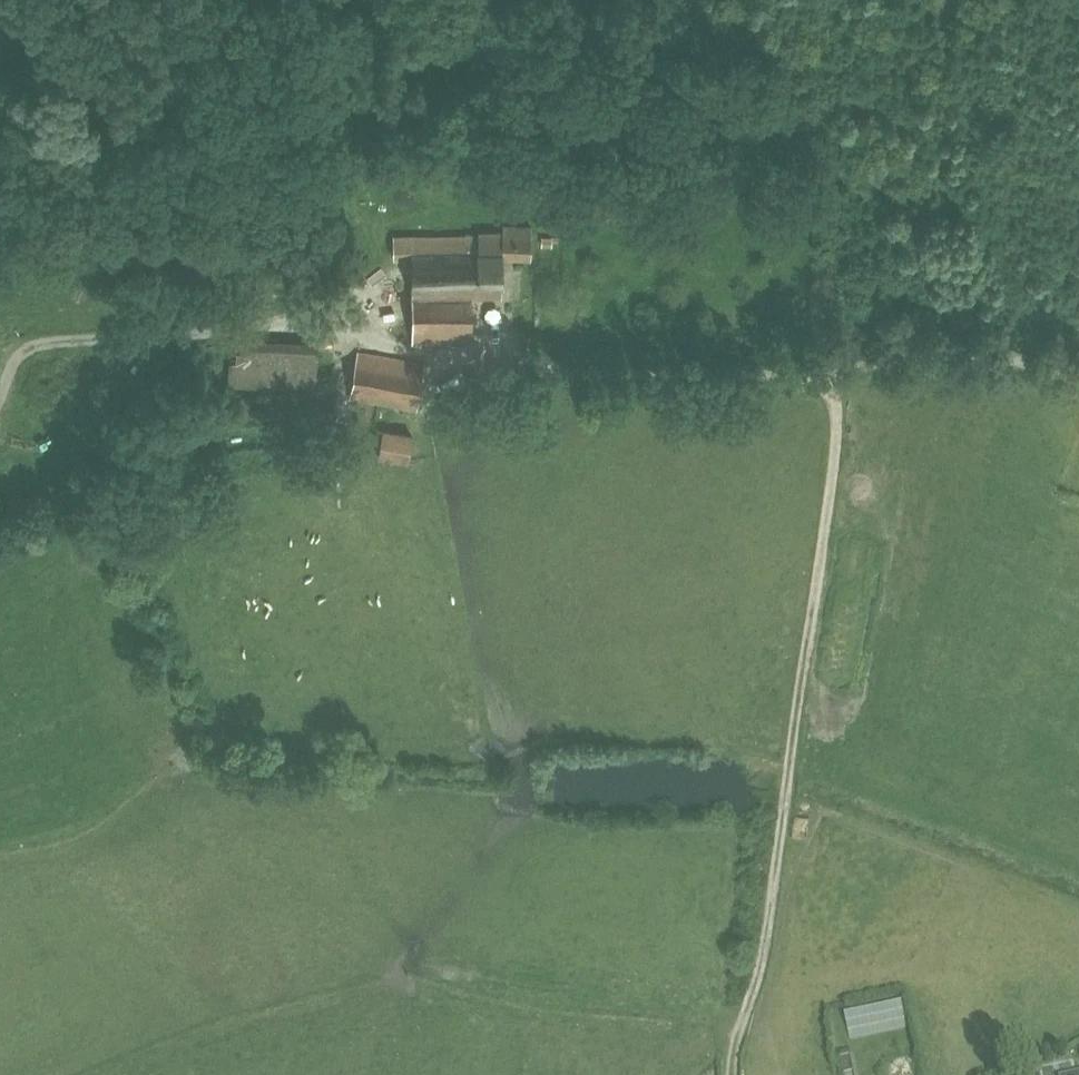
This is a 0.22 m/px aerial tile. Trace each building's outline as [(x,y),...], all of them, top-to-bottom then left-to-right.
[(394,256),(412,257),(412,341),(471,341),(471,296),(502,296),(502,255),(530,255),(530,225),(503,225),(503,231),(478,231),(478,234),(394,234),(394,256)] [(541,243),(551,243),(551,242),(551,236),(551,235),(541,235),(541,243)] [(318,340),(235,336),(233,380),(316,385),(318,340)] [(357,350),(350,395),(415,406),(422,361),(357,350)] [(408,463),(414,435),(381,429),(376,457),(408,463)] [(335,482),(331,467),(306,473),(310,488),(335,482)]
